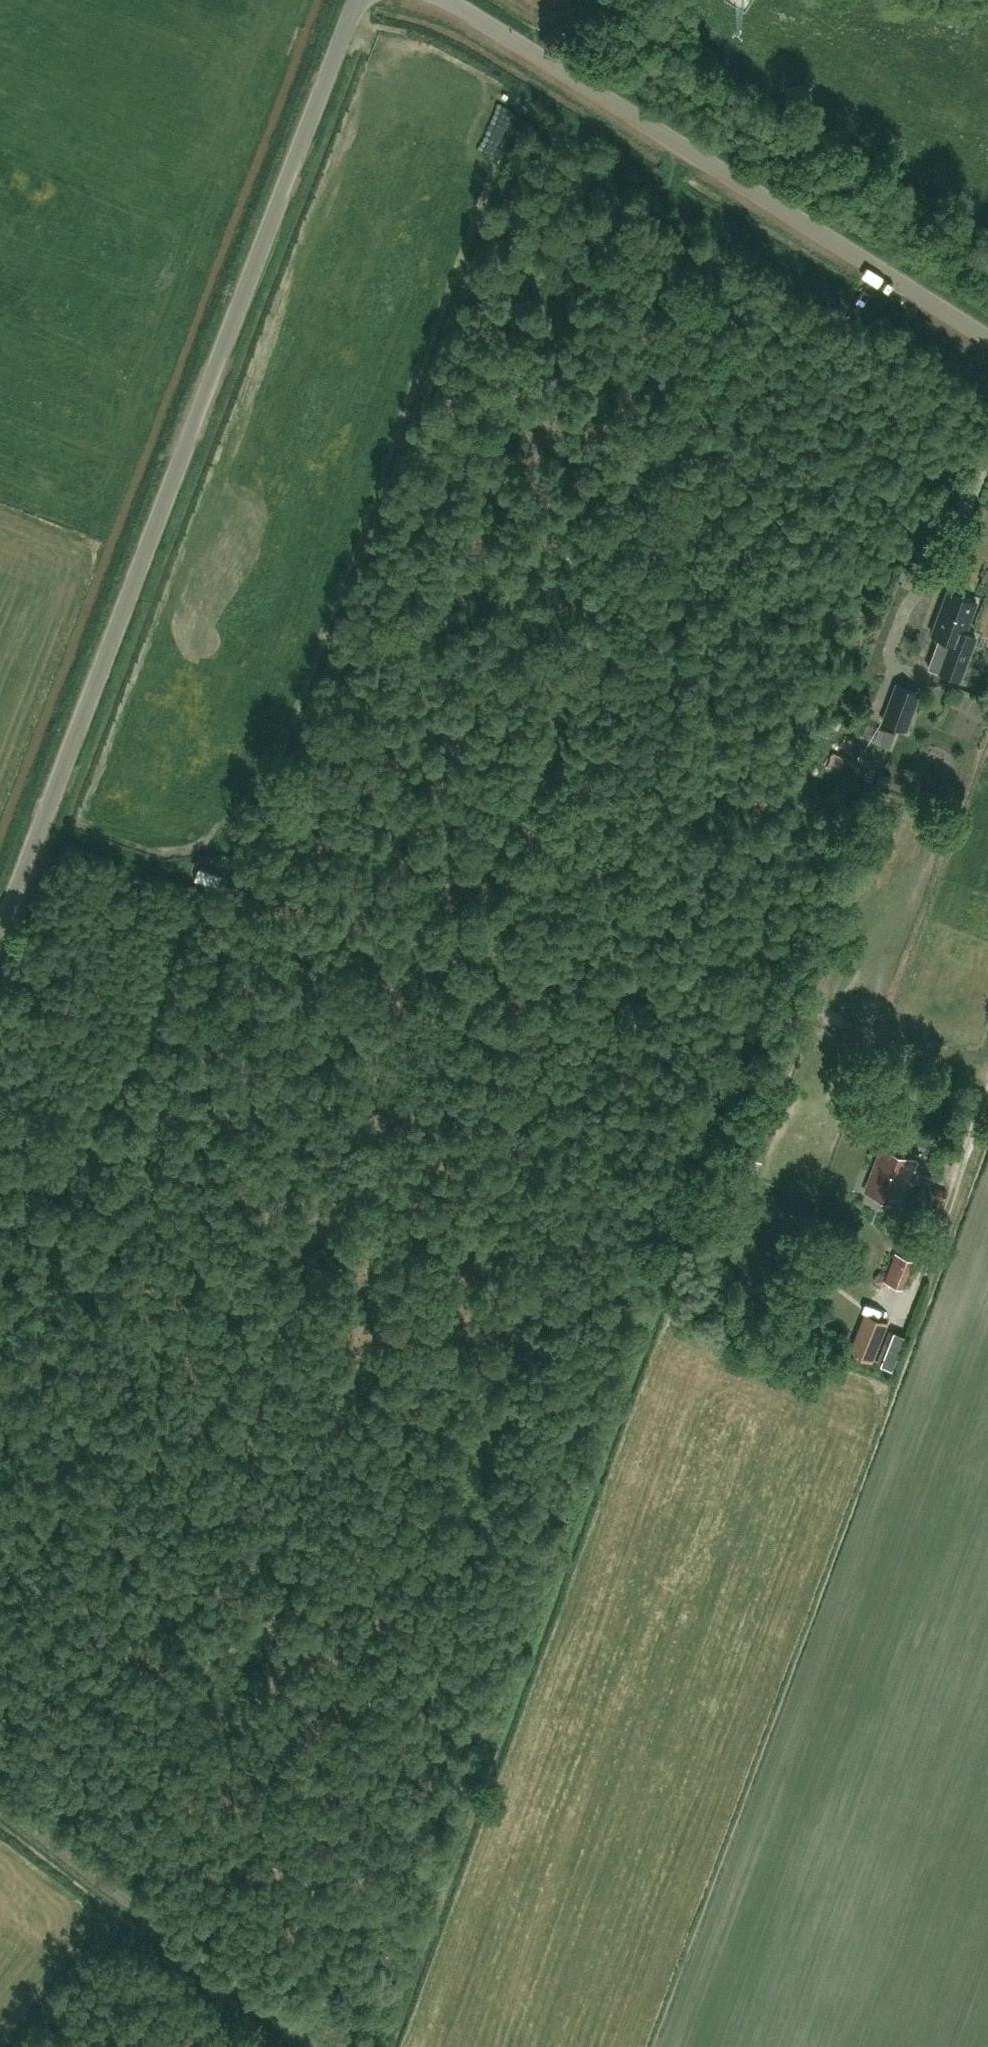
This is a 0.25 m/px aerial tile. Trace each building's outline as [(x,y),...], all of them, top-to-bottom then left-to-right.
[(965,631),(976,600),(948,590),(932,633),(939,636),(928,667),(950,675),(955,662),(964,665),(975,636),(965,631)] [(920,692),(897,684),(883,721),(906,729),(920,692)] [(222,875),(199,867),(196,879),(218,886),(222,875)] [(899,1202),(915,1157),(882,1145),(866,1190),(899,1202)] [(946,1192),(936,1188),(933,1196),(944,1200),(946,1192)] [(903,1286),(914,1258),(894,1251),(884,1279),(903,1286)] [(872,1361),(888,1320),(864,1310),(849,1351),(872,1361)]
